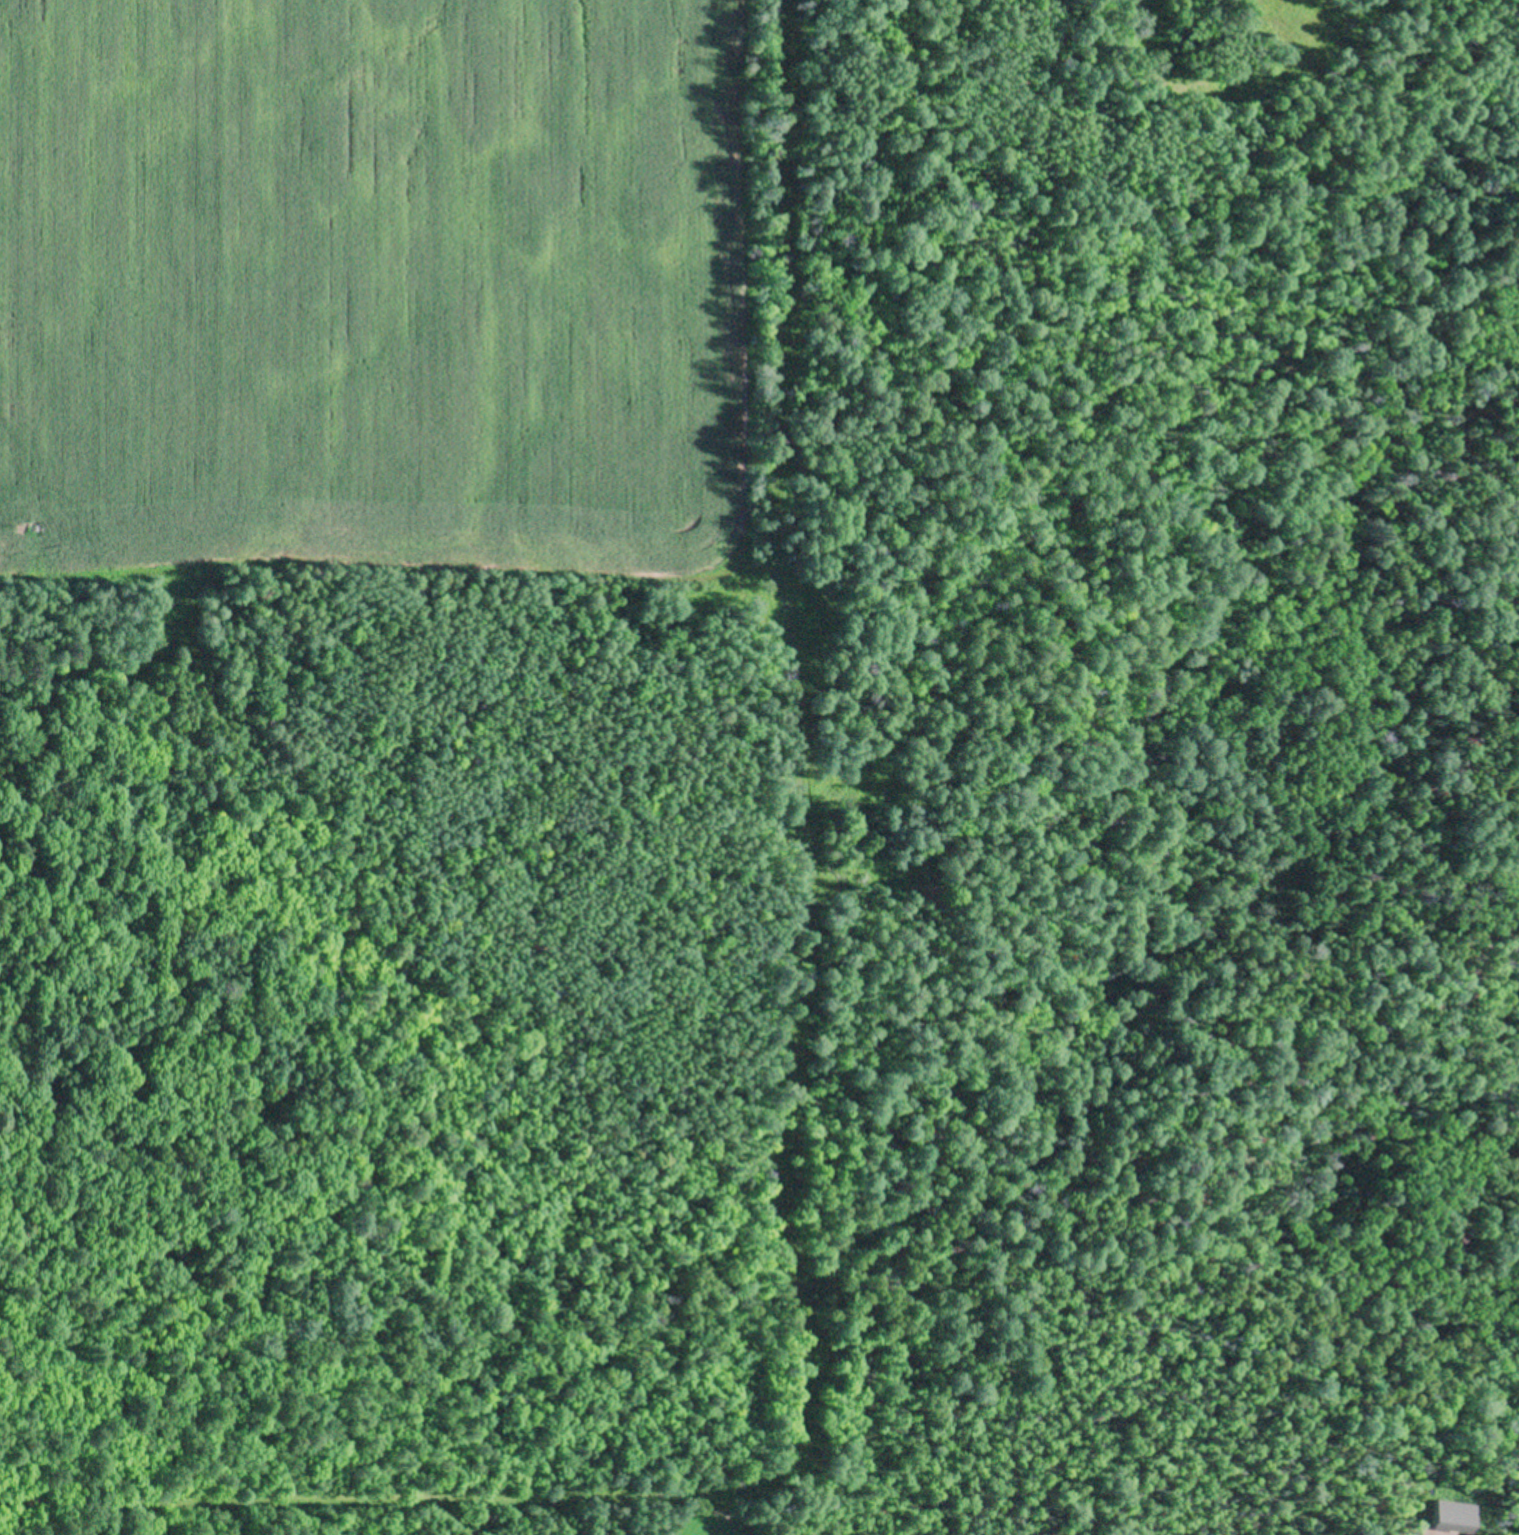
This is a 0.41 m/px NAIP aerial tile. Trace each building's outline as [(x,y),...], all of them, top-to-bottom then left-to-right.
[(1430,1496),(1467,1503),(1462,1533),(1425,1526),(1430,1496)]
